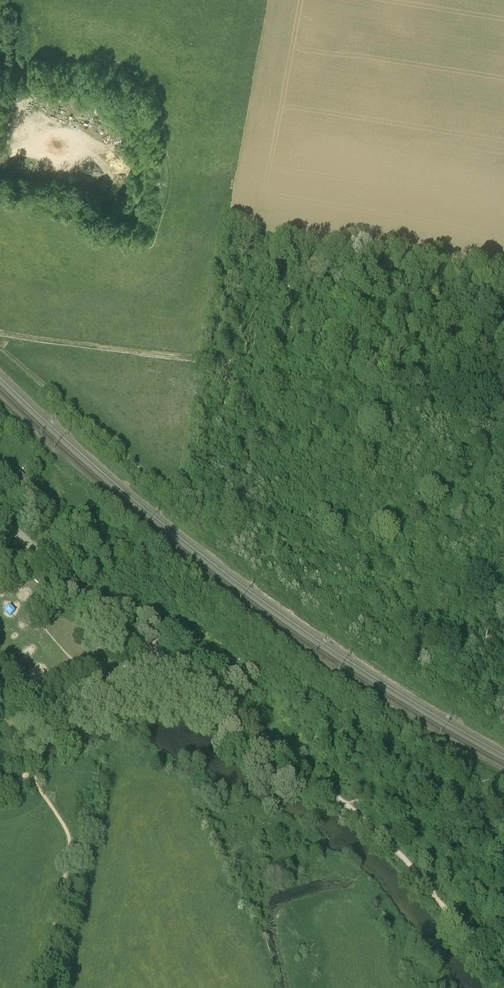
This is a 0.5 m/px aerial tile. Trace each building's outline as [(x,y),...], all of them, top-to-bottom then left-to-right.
[(39,576),(32,583),(42,592),(49,584),(39,576)]
